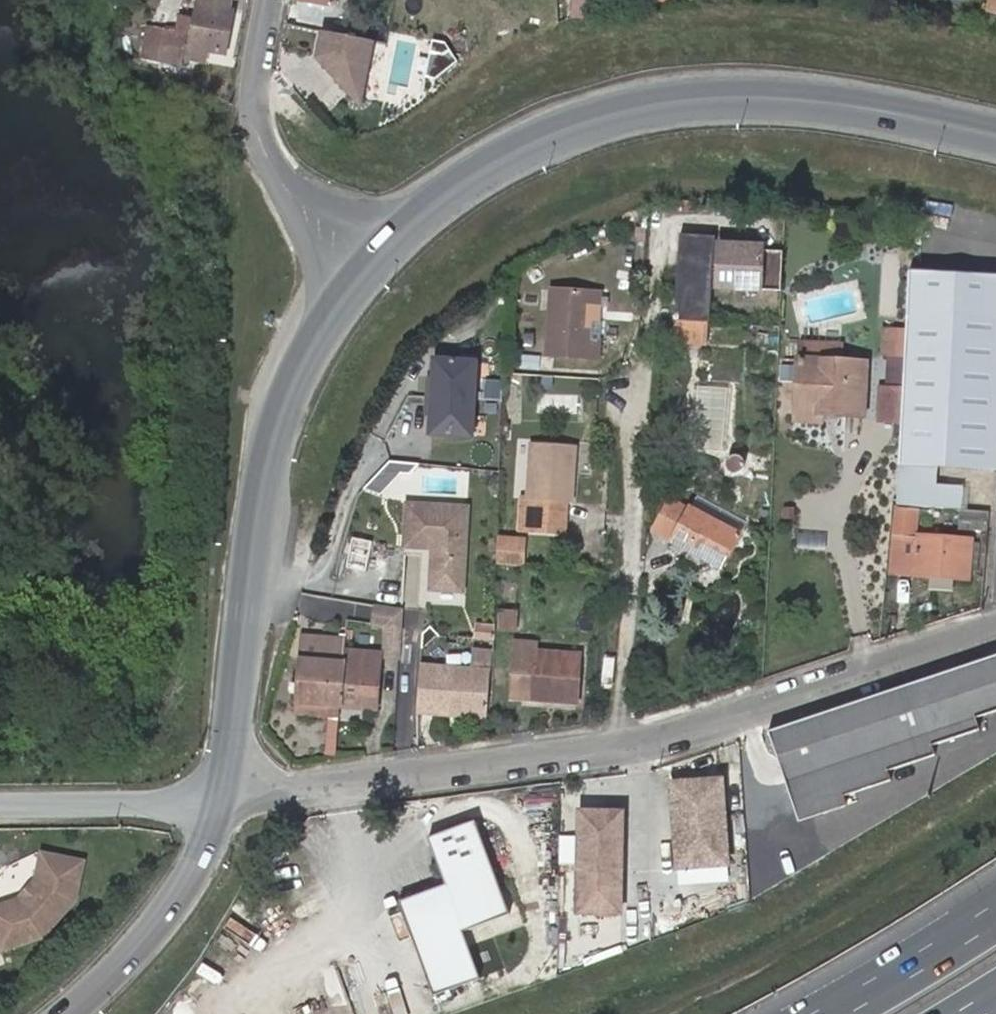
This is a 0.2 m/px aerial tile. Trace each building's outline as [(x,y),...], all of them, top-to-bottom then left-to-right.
[(210,51),(228,54),(233,11),(227,10),(228,0),(200,0),(198,17),(185,15),(183,28),(163,25),(161,41),(186,46),(194,48),(210,51)] [(336,0),(304,0),(334,9),(336,0)] [(151,39),(161,41),(163,25),(154,24),(151,39)] [(321,28),(313,79),(369,88),(377,38),(321,28)] [(451,71),(456,44),(436,40),(431,67),(451,71)] [(186,46),(161,41),(157,62),(183,66),(186,46)] [(194,48),(186,46),(185,55),(209,60),(210,51),(194,48)] [(668,320),(704,322),(709,237),(674,233),(668,320)] [(892,467),(936,470),(995,474),(995,275),(914,273),(911,347),(901,346),(900,354),(898,386),(896,422),(892,467)] [(592,340),(594,294),(582,293),(553,291),(550,357),(578,359),(601,360),(603,342),(592,340)] [(606,295),(594,294),(592,340),(603,342),(606,295)] [(702,348),(704,322),(668,320),(667,345),(702,348)] [(901,346),(902,327),(886,326),(884,353),(900,354),(901,346)] [(821,413),(864,415),(866,365),(827,363),(827,351),(801,350),(800,361),(797,402),(822,403),(821,413)] [(474,437),(476,364),(436,363),(434,436),(474,437)] [(729,383),(691,380),(686,442),(723,445),(729,383)] [(896,422),(898,386),(883,387),(883,421),(896,422)] [(820,420),(821,413),(822,403),(797,402),(796,420),(820,420)] [(570,504),(573,448),(538,448),(534,503),(527,503),(525,525),(567,527),(570,504)] [(582,448),(573,448),(570,504),(577,505),(582,448)] [(748,456),(744,453),(739,452),(735,454),(732,457),(730,461),(730,465),(733,469),(736,472),(741,473),(745,471),(749,468),(750,464),(750,460),(748,456)] [(892,467),(892,484),(934,488),(936,470),(892,467)] [(934,488),(892,484),(890,507),(964,511),(965,491),(934,488)] [(738,533),(691,505),(693,502),(670,488),(654,516),(677,529),(673,536),(692,547),(689,551),(718,566),(738,533)] [(472,508),(407,504),(405,553),(430,554),(430,594),(467,597),(472,508)] [(894,512),(891,575),(971,580),(973,542),(919,539),(922,514),(894,512)] [(499,549),(498,569),(523,570),(524,549),(499,549)] [(403,651),(408,605),(377,602),(375,623),(388,625),(386,649),(403,651)] [(500,614),(499,635),(518,635),(519,614),(500,614)] [(313,636),(303,635),(302,660),(313,660),(314,649),(313,636)] [(313,660),(302,660),(301,699),(301,711),(343,714),(344,702),(375,704),(380,652),(348,650),(349,637),(313,636),(314,649),(313,660)] [(517,643),(513,703),(573,707),(576,657),(536,655),(537,645),(517,643)] [(416,712),(489,715),(495,649),(477,648),(474,669),(419,666),(416,712)] [(781,735),(812,825),(862,810),(858,801),(905,783),(901,773),(950,759),(947,747),(993,730),(989,721),(995,719),(995,662),(781,735)] [(716,781),(667,784),(673,869),(722,865),(716,781)] [(580,811),(579,922),(626,923),(627,812),(580,811)] [(390,914),(425,1008),(472,991),(454,943),(502,926),(468,827),(420,846),(437,897),(390,914)] [(51,855),(45,882),(28,902),(0,911),(0,921),(10,950),(51,936),(83,901),(91,863),(51,855)]
